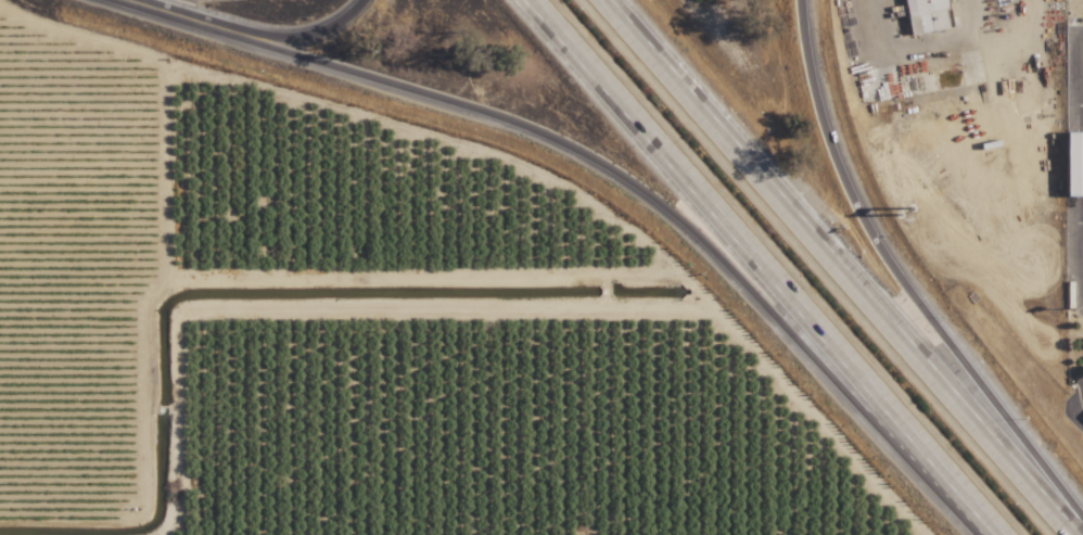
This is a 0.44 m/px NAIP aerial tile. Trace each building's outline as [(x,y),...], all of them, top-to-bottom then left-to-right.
[(948,28),(945,8),(947,8),(946,0),(904,0),(909,34),(948,28)] [(1066,132),(1066,195),(1082,195),(1082,132),(1066,132)]
